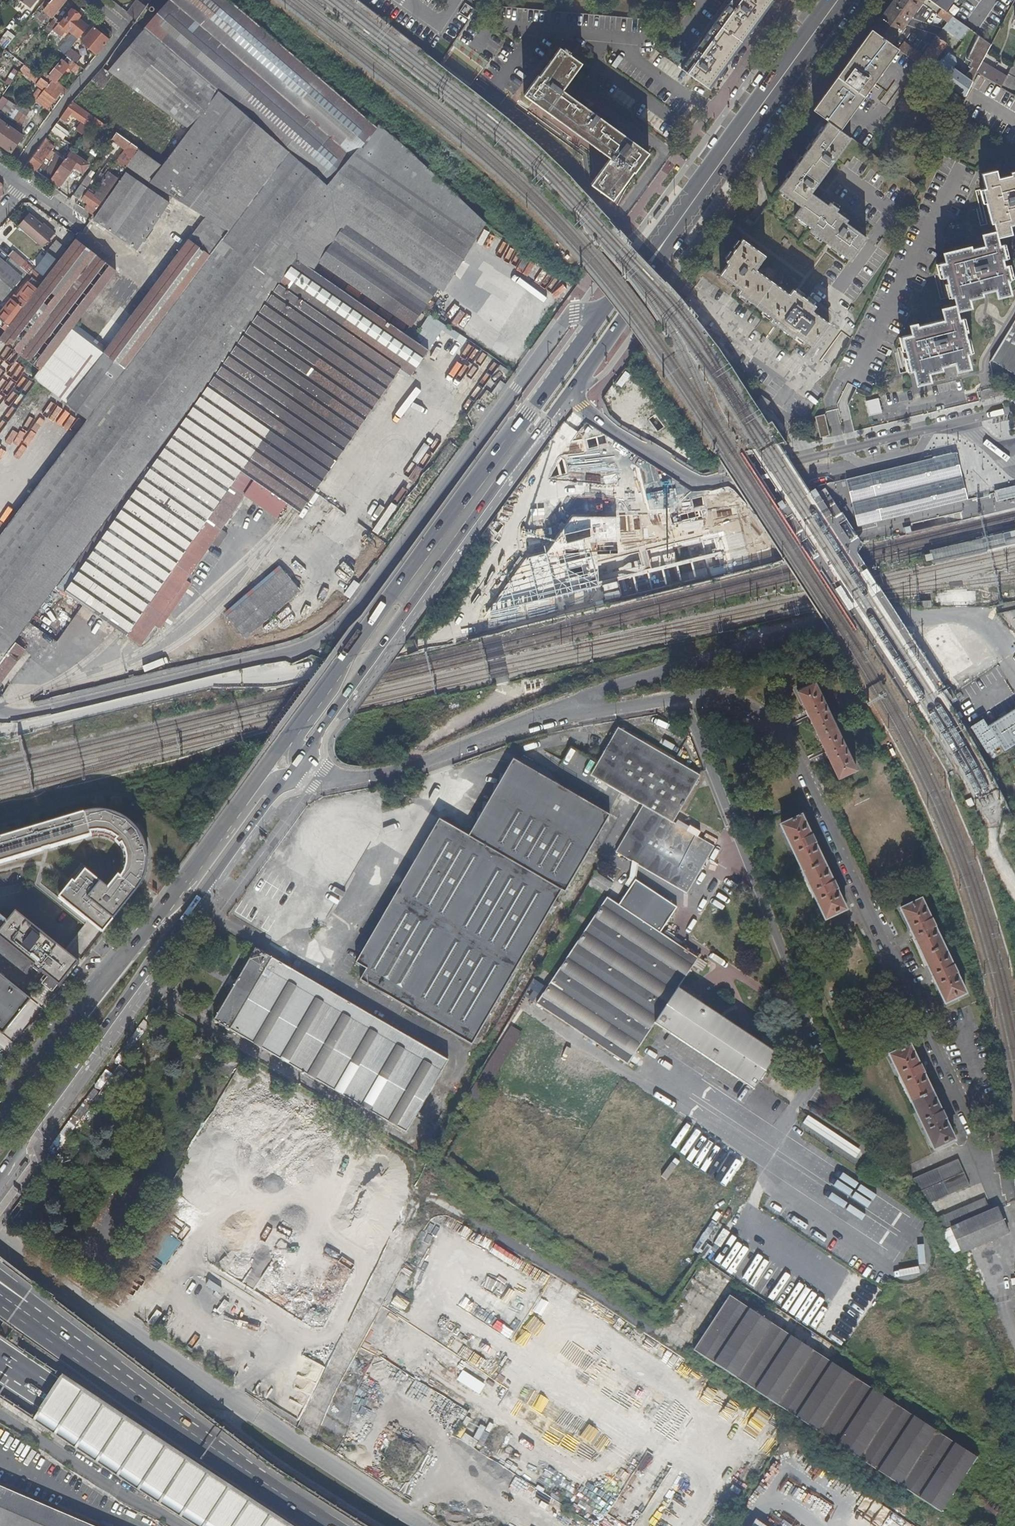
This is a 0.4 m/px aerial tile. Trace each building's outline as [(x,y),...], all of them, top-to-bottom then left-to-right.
[(39,7),(51,17),(64,0),(45,0),(39,7)] [(227,0),(170,0),(144,30),(217,92),(242,113),(289,154),(327,187),(328,186),(377,129),(227,0)] [(731,0),(724,0),(685,54),(689,57),(706,33),(725,7),(731,0)] [(771,0),(736,0),(737,0),(735,8),(725,7),(739,17),(741,14),(743,16),(745,12),(746,13),(748,11),(749,12),(751,9),(762,10),(763,2),(769,3),(771,0)] [(922,0),(892,0),(871,28),(891,42),(922,0)] [(940,8),(943,10),(950,0),(929,0),(940,8)] [(136,21),(146,7),(137,1),(127,13),(136,21)] [(39,7),(37,10),(39,12),(46,18),(43,21),(46,23),(51,17),(39,7)] [(739,17),(725,7),(706,33),(720,43),(739,17)] [(943,10),(940,8),(936,14),(947,21),(943,27),(959,39),(968,27),(943,10)] [(696,66),(688,76),(707,90),(764,10),(762,10),(751,9),(749,12),(748,11),(746,13),(745,12),(743,16),(741,14),(739,17),(720,43),(712,53),(711,52),(708,56),(709,57),(701,69),(696,66)] [(58,23),(51,32),(58,37),(58,36),(60,38),(66,30),(73,35),(66,43),(71,48),(87,28),(76,19),(78,16),(71,10),(59,24),(58,23)] [(46,18),(39,12),(35,18),(41,23),(43,21),(46,18)] [(51,32),(58,23),(53,19),(43,32),(48,36),(51,32)] [(108,40),(93,28),(80,44),(96,56),(108,40)] [(838,129),(898,47),(891,42),(871,28),(812,110),(826,120),(838,129)] [(217,92),(144,30),(108,72),(188,130),(189,130),(217,92)] [(0,40),(0,47),(4,50),(14,38),(7,32),(0,40)] [(712,53),(720,43),(706,33),(689,57),(685,54),(676,67),(688,76),(696,66),(701,69),(709,57),(708,56),(711,52),(712,53)] [(903,42),(898,48),(927,69),(946,43),(936,36),(921,55),(903,42)] [(565,49),(561,47),(541,74),(540,73),(526,93),(541,105),(543,102),(550,107),(548,110),(577,132),(579,129),(586,134),(584,137),(611,157),(606,163),(609,165),(604,172),(601,170),(591,184),(602,192),(613,200),(623,186),(620,184),(625,177),(628,179),(633,172),(634,173),(649,153),(574,97),(565,90),(584,64),(570,53),(572,51),(567,47),(565,49)] [(80,58),(70,49),(64,56),(72,62),(75,64),(80,58)] [(1000,87),(1011,94),(1014,87),(1014,57),(1000,87)] [(941,59),(931,72),(963,95),(971,80),(941,59)] [(67,66),(60,60),(43,81),(47,84),(50,79),(54,82),(67,66)] [(75,64),(72,62),(67,68),(73,73),(78,67),(75,64)] [(35,85),(40,78),(23,65),(19,72),(35,85)] [(40,78),(35,85),(43,91),(41,93),(37,90),(32,98),(35,101),(46,110),(59,93),(47,84),(43,81),(40,78)] [(54,82),(50,79),(47,84),(59,93),(63,96),(66,92),(54,82)] [(249,206),(289,154),(242,113),(217,92),(189,130),(188,130),(174,149),(161,166),(150,182),(148,184),(179,202),(206,219),(228,232),(249,206)] [(18,127),(28,113),(17,105),(14,109),(0,99),(0,114),(18,127)] [(543,102),(541,105),(548,110),(550,107),(543,102)] [(80,121),(75,130),(82,135),(88,127),(85,125),(90,118),(71,104),(66,111),(80,121)] [(67,117),(63,114),(59,119),(64,122),(67,117)] [(94,118),(89,125),(100,132),(104,125),(94,118)] [(838,129),(826,120),(777,190),(799,207),(793,216),(810,228),(808,231),(847,260),(864,236),(843,221),(845,218),(834,210),(828,206),(811,193),(850,138),(838,129)] [(0,122),(0,146),(9,153),(21,137),(0,122)] [(68,132),(56,123),(51,131),(63,139),(68,132)] [(316,242),(355,190),(378,160),(383,154),(393,140),(378,127),(377,129),(328,186),(327,187),(289,154),(249,206),(309,251),(316,242)] [(579,129),(577,132),(584,137),(586,134),(579,129)] [(117,134),(112,141),(127,151),(122,157),(121,156),(117,162),(121,165),(117,171),(113,168),(110,173),(108,175),(99,188),(100,189),(95,197),(88,192),(83,200),(86,202),(83,206),(94,214),(128,166),(139,150),(117,134)] [(484,223),(453,194),(424,168),(393,140),(383,154),(378,160),(355,190),(316,242),(309,251),(300,262),(314,272),(320,263),(347,225),(437,288),(441,291),(484,223)] [(53,148),(44,141),(27,164),(49,180),(63,159),(56,154),(50,162),(45,159),(53,148)] [(139,150),(128,166),(150,182),(161,166),(139,150)] [(87,165),(70,152),(50,180),(60,186),(71,170),(79,176),(87,165)] [(609,165),(606,163),(601,170),(604,172),(609,165)] [(1009,173),(1010,176),(996,180),(994,172),(981,175),(984,189),(981,190),(990,224),(992,223),(994,232),(981,235),(983,246),(970,250),(969,247),(942,253),(944,263),(938,265),(941,278),(945,277),(950,297),(952,297),(955,305),(941,309),(943,321),(916,327),(916,324),(909,326),(911,335),(902,337),(910,371),(913,370),(916,385),(930,382),(928,373),(941,370),(941,367),(954,364),(955,371),(969,368),(966,353),(969,353),(961,320),(958,320),(956,311),(970,308),(968,299),(982,296),(981,293),(995,290),(997,297),(1009,294),(1006,280),(1009,279),(1006,266),(1003,267),(1001,259),(1004,259),(1001,245),(998,246),(996,238),(1010,234),(1008,225),(1014,224),(1014,172),(1009,173)] [(89,220),(90,220),(91,221),(91,220),(95,223),(96,221),(137,250),(143,242),(145,243),(147,240),(145,239),(152,229),(169,203),(155,193),(156,191),(153,189),(152,191),(144,186),(146,184),(143,182),(141,184),(127,173),(95,220),(92,217),(91,219),(90,218),(89,220)] [(93,179),(88,175),(73,195),(79,199),(93,179)] [(623,186),(628,179),(625,177),(620,184),(623,186)] [(209,258),(188,242),(107,350),(75,325),(116,271),(89,250),(95,243),(85,235),(84,236),(82,234),(83,232),(81,231),(80,232),(80,233),(76,241),(69,250),(59,262),(56,266),(45,281),(42,285),(35,295),(24,309),(0,343),(0,351),(34,378),(43,385),(88,420),(0,536),(0,626),(17,639),(57,587),(216,374),(268,301),(296,260),(300,262),(309,251),(249,206),(228,232),(209,258)] [(30,214),(19,227),(43,248),(55,234),(44,224),(42,225),(30,214)] [(206,219),(188,242),(209,258),(228,232),(206,219)] [(437,288),(347,225),(320,263),(364,294),(410,326),(437,288)] [(154,231),(152,229),(145,239),(147,240),(154,231)] [(24,246),(31,252),(37,245),(30,239),(24,246)] [(59,262),(69,250),(57,240),(47,252),(48,252),(54,257),(59,262)] [(769,257),(745,240),(728,263),(730,265),(722,276),(743,291),(741,295),(775,319),(772,322),(795,339),(798,335),(815,348),(832,324),(816,312),(819,306),(796,290),(793,295),(759,271),(769,257)] [(6,245),(2,251),(30,274),(33,271),(34,269),(40,274),(48,264),(45,261),(48,256),(46,254),(48,252),(47,252),(41,247),(28,263),(6,245)] [(59,262),(54,257),(50,261),(56,266),(59,262)] [(0,258),(0,298),(3,301),(23,278),(0,258)] [(300,513),(369,414),(390,384),(399,371),(410,379),(428,351),(338,289),(314,272),(300,262),(296,260),(268,301),(216,374),(57,587),(140,644),(155,622),(179,589),(243,496),(276,519),(287,504),(300,513)] [(42,285),(45,281),(33,271),(30,274),(34,278),(42,285)] [(42,285),(34,278),(26,288),(31,292),(35,295),(42,285)] [(31,292),(26,297),(20,306),(15,302),(0,320),(0,325),(7,330),(10,326),(9,325),(22,308),(24,309),(35,295),(31,292)] [(461,344),(465,338),(429,315),(416,336),(431,346),(441,331),(461,344)] [(759,320),(756,331),(769,336),(773,325),(759,320)] [(991,360),(1014,374),(1014,320),(991,360)] [(624,391),(634,382),(625,373),(616,382),(624,391)] [(608,402),(630,434),(641,426),(645,432),(653,427),(657,433),(665,427),(635,383),(608,402)] [(763,394),(758,401),(766,407),(771,400),(763,394)] [(865,402),(869,416),(882,413),(878,398),(865,402)] [(826,413),(816,415),(821,436),(831,434),(826,413)] [(586,421),(578,431),(589,439),(596,429),(586,421)] [(419,450),(423,453),(434,441),(429,437),(419,450)] [(858,476),(846,479),(849,491),(852,503),(863,500),(899,491),(901,497),(902,503),(903,508),(904,511),(905,515),(909,514),(913,513),(936,507),(947,505),(959,502),(968,500),(965,488),(960,465),(957,453),(948,455),(931,459),(918,462),(858,476)] [(532,482),(543,483),(543,478),(551,478),(552,462),(534,460),(532,482)] [(995,494),(997,502),(1014,497),(1014,488),(995,494)] [(863,500),(852,503),(857,526),(893,518),(905,515),(904,511),(903,508),(902,503),(901,497),(899,491),(887,494),(863,500)] [(930,551),(932,563),(1006,545),(1014,543),(1014,531),(1003,534),(930,551)] [(282,569),(228,616),(246,637),(301,590),(282,569)] [(634,577),(606,584),(608,592),(636,585),(634,577)] [(349,599),(359,585),(353,580),(343,594),(349,599)] [(0,626),(0,662),(15,642),(17,639),(0,626)] [(25,650),(15,642),(0,662),(0,682),(25,650)] [(837,780),(855,771),(815,684),(797,692),(806,711),(804,713),(808,719),(810,718),(826,753),(824,754),(827,761),(829,760),(837,780)] [(989,727),(1005,753),(1014,747),(1014,710),(989,727)] [(698,775),(655,751),(622,731),(594,778),(639,805),(613,852),(685,893),(712,845),(672,822),(698,775)] [(894,761),(899,759),(895,750),(889,752),(894,761)] [(569,896),(588,864),(614,819),(534,772),(518,763),(498,796),(472,839),(443,822),(357,965),(368,971),(362,981),(372,987),(365,998),(371,1001),(377,990),(452,1034),(446,1045),(455,1050),(461,1039),(472,1045),(563,893),(569,896)] [(102,928),(141,877),(144,858),(142,840),(133,824),(119,815),(103,810),(88,809),(0,837),(0,859),(82,833),(100,828),(114,834),(120,844),(123,853),(122,866),(104,886),(83,870),(60,897),(102,928)] [(812,837),(810,837),(801,818),(781,828),(824,921),(845,911),(837,893),(837,891),(834,884),(832,883),(814,846),(815,843),(812,837)] [(605,891),(611,882),(594,870),(588,881),(605,891)] [(655,931),(671,909),(632,884),(615,905),(655,931)] [(535,1005),(626,1065),(653,1023),(668,1032),(661,1043),(730,1088),(736,1078),(752,1088),(775,1053),(676,988),(690,967),(698,972),(703,964),(655,931),(615,905),(605,899),(535,1005)] [(932,921),(930,921),(922,903),(901,912),(945,1005),(965,996),(956,976),(957,973),(955,968),(952,967),(934,928),(935,927),(932,921)] [(0,934),(0,945),(55,989),(75,964),(15,916),(0,934)] [(371,1001),(365,998),(359,1009),(257,949),(214,1020),(406,1133),(455,1050),(446,1045),(439,1056),(364,1012),(371,1001)] [(3,1033),(31,995),(0,972),(0,1031),(3,1033)] [(511,1028),(468,1097),(479,1104),(523,1035),(511,1028)] [(920,1066),(918,1065),(909,1046),(889,1055),(933,1149),(953,1140),(944,1120),(945,1118),(943,1112),(940,1112),(922,1074),(923,1071),(920,1066)] [(110,1095),(101,1089),(89,1106),(97,1112),(110,1095)] [(879,1156),(804,1107),(794,1122),(868,1171),(879,1156)] [(1007,1203),(1014,1200),(1014,1184),(1013,1170),(1009,1171),(1002,1130),(989,1132),(995,1171),(999,1171),(1003,1194),(1006,1194),(1007,1203)] [(959,1161),(911,1180),(927,1204),(970,1187),(959,1161)] [(985,1199),(935,1220),(941,1233),(990,1212),(985,1199)] [(1007,1234),(997,1209),(990,1212),(941,1233),(953,1257),(1007,1234)] [(167,1265),(180,1241),(165,1232),(151,1256),(167,1265)] [(243,1286),(262,1297),(277,1273),(258,1262),(243,1286)] [(77,1264),(71,1272),(80,1279),(86,1271),(77,1264)] [(195,1286),(206,1293),(209,1289),(198,1281),(195,1286)] [(754,1392),(784,1411),(795,1418),(938,1512),(974,1457),(729,1296),(692,1351),(699,1355),(720,1369),(754,1392)] [(583,1317),(594,1305),(586,1297),(575,1309),(583,1317)] [(701,1395),(709,1404),(721,1394),(713,1385),(701,1395)] [(729,1400),(723,1411),(734,1416),(739,1404),(729,1400)] [(754,1415),(746,1424),(757,1434),(765,1425),(754,1415)] [(539,1461),(533,1473),(539,1476),(545,1464),(539,1461)] [(0,1488),(0,1525),(90,1525),(0,1488)]
